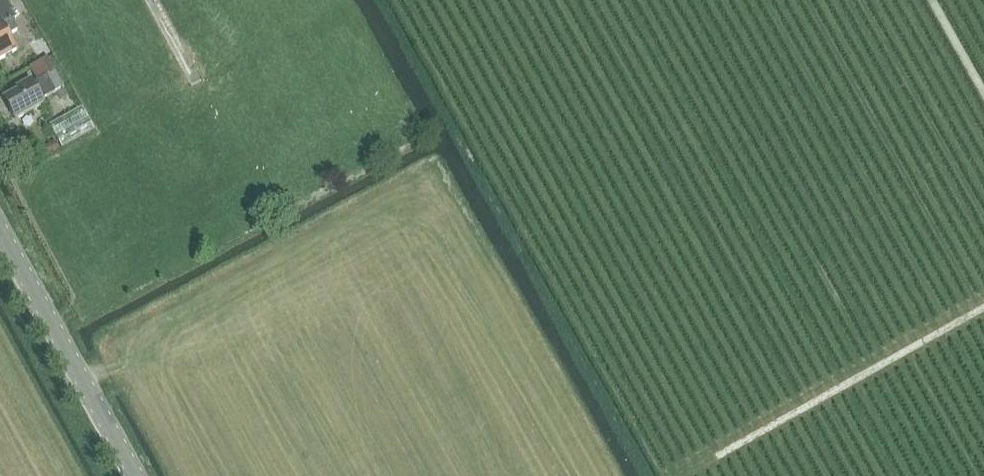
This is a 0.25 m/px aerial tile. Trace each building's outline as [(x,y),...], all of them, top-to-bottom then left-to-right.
[(6,0),(0,0),(0,62),(18,52),(9,36),(17,31),(11,20),(16,17),(6,0)] [(42,99),(63,86),(48,59),(31,68),(38,81),(34,83),(32,79),(17,88),(19,91),(4,100),(15,121),(45,104),(42,99)]
